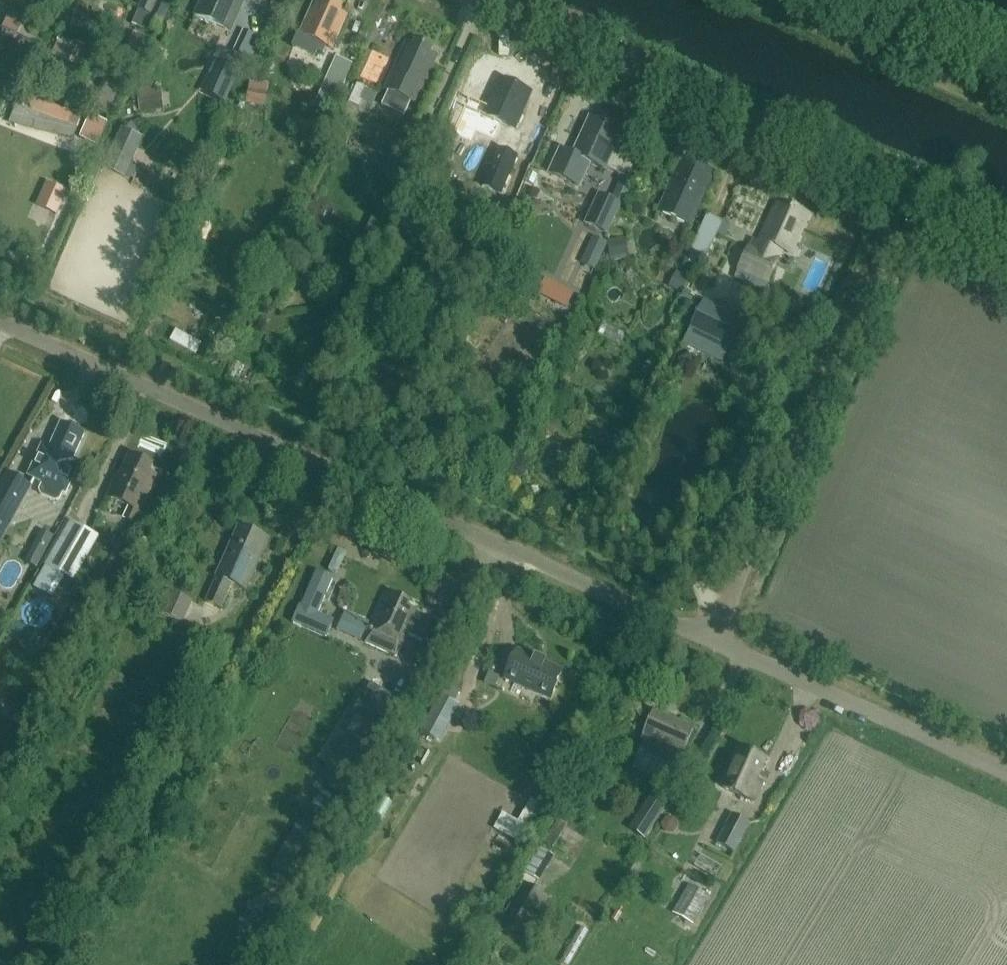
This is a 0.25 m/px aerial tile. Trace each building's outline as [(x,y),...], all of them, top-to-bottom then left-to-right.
[(174,0),(143,0),(138,11),(151,16),(145,29),(159,35),(174,0)] [(242,7),(244,0),(203,0),(195,17),(216,26),(230,32),(242,7)] [(317,57),(316,56),(322,43),(333,48),(348,16),(340,13),(343,7),(327,0),(324,0),(322,5),(315,1),(301,33),(300,32),(293,47),(296,47),(291,57),(313,67),(317,57)] [(6,14),(0,27),(12,33),(18,20),(6,14)] [(134,34),(129,46),(144,52),(149,40),(134,34)] [(434,48),(416,40),(414,45),(407,42),(384,89),(388,91),(381,105),(403,116),(410,101),(414,103),(421,88),(423,89),(439,57),(431,53),(434,48)] [(329,120),(353,65),(337,58),(313,113),(329,120)] [(204,94),(224,103),(238,72),(218,63),(204,94)] [(248,81),(246,103),(262,105),(264,83),(248,81)] [(525,89),(508,82),(506,87),(499,85),(485,116),(515,130),(529,98),(523,95),(525,89)] [(91,116),(81,139),(97,146),(107,122),(91,116)] [(607,170),(624,132),(591,118),(575,154),(563,150),(552,175),(579,187),(590,163),(607,170)] [(125,178),(143,138),(123,129),(104,169),(125,178)] [(414,176),(425,153),(395,140),(384,162),(414,176)] [(502,195),(509,182),(517,162),(519,158),(498,150),(483,187),(502,195)] [(707,171),(690,164),(687,169),(681,166),(660,213),(690,227),(711,180),(705,177),(707,171)] [(52,203),(60,207),(67,192),(49,184),(46,191),(56,195),(52,203)] [(608,236),(622,205),(599,194),(585,225),(608,236)] [(793,254),(810,216),(778,200),(757,248),(752,246),(738,278),(766,292),(784,250),(793,254)] [(706,261),(724,221),(708,215),(690,255),(706,261)] [(608,243),(597,238),(584,265),(595,270),(608,243)] [(573,312),(585,288),(556,274),(544,298),(573,312)] [(728,351),(736,335),(744,319),(705,299),(689,331),(728,351)] [(166,345),(176,320),(155,311),(144,335),(166,345)] [(74,459),(86,435),(65,425),(53,449),(46,446),(31,476),(46,483),(43,490),(44,494),(56,500),(60,498),(63,491),(67,493),(81,463),(74,459)] [(137,522),(159,477),(151,473),(155,466),(131,455),(118,484),(116,483),(109,497),(131,507),(127,517),(137,522)] [(33,487),(7,473),(0,486),(0,548),(33,487)] [(75,582),(101,538),(72,521),(46,566),(75,582)] [(246,590),(269,539),(241,526),(207,602),(221,608),(232,584),(246,590)] [(344,634),(329,628),(344,595),(327,588),(313,621),(311,620),(304,636),(337,651),(344,634)] [(168,591),(159,614),(182,623),(191,601),(168,591)] [(419,638),(418,639),(429,643),(436,629),(414,619),(418,610),(410,607),(412,604),(388,593),(366,644),(397,658),(408,633),(419,638)] [(363,634),(369,623),(347,613),(342,624),(363,634)] [(518,651),(506,679),(551,699),(563,671),(547,664),(548,662),(536,657),(535,659),(518,651)] [(383,729),(391,714),(371,704),(363,718),(383,729)] [(631,711),(628,718),(634,721),(638,714),(631,711)] [(683,754),(694,729),(656,712),(644,739),(645,740),(640,752),(675,768),(682,754),(683,754)] [(432,714),(422,733),(437,740),(447,722),(432,714)] [(749,799),(766,760),(740,749),(723,788),(749,799)] [(646,840),(672,800),(656,789),(629,829),(646,840)] [(736,854),(752,824),(733,814),(717,844),(736,854)] [(516,826),(502,818),(495,829),(525,846),(534,831),(523,825),(516,826)] [(554,849),(568,826),(559,820),(545,843),(554,849)] [(690,856),(704,868),(710,861),(695,849),(690,856)] [(524,941),(549,899),(524,884),(499,926),(524,941)] [(710,897),(690,886),(674,914),(694,925),(710,897)]
